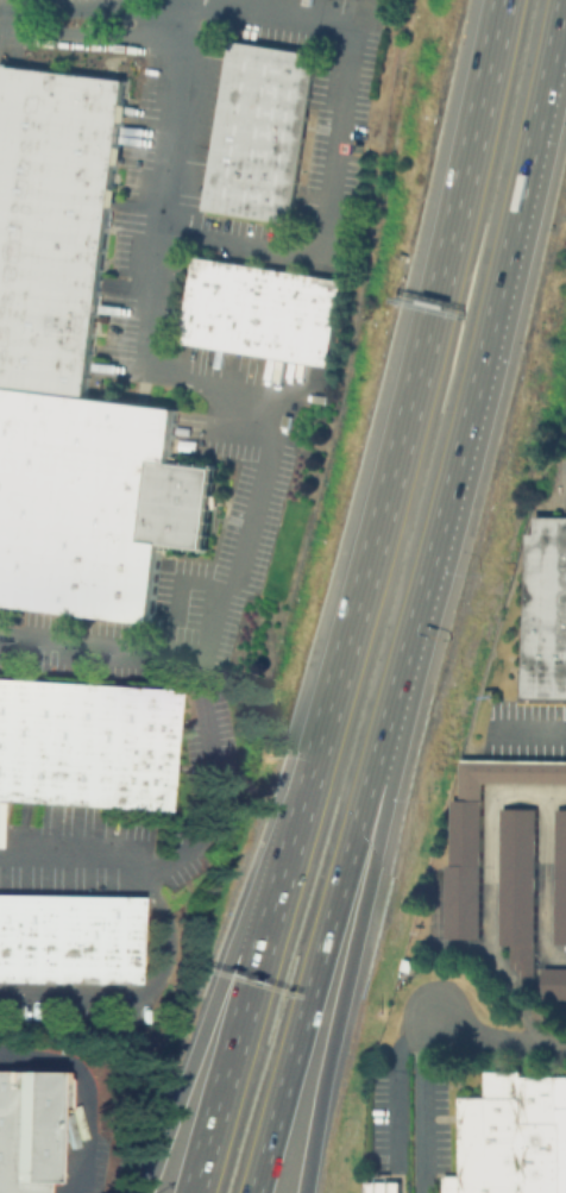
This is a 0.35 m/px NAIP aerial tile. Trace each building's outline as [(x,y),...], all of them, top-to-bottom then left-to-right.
[(235,43),(320,57),(291,225),(207,211),(235,43)] [(87,398),(0,387),(0,122),(7,67),(127,82),(87,398)] [(183,345),(197,259),(345,282),(332,368),(183,345)] [(151,626),(0,606),(0,387),(87,398),(177,410),(171,464),(216,470),(206,551),(161,545),(151,626)] [(533,516),(565,516),(565,703),(516,703),(516,659),(522,659),(522,533),(533,533),(533,516)] [(158,812),(0,802),(0,682),(166,692),(158,812)] [(458,760),(565,762),(565,784),(480,784),(480,937),(445,937),(445,862),(449,862),(449,798),(458,798),(458,760)] [(534,971),(509,971),(509,944),(501,944),(499,809),(534,809),(534,971)] [(554,809),(565,809),(565,943),(555,943),(554,809)] [(133,985),(0,983),(0,896),(134,898),(133,985)] [(409,972),(398,968),(401,957),(411,960),(409,972)] [(543,967),(565,967),(565,999),(543,999),(543,967)] [(33,1183),(33,1192),(0,1192),(0,1069),(49,1070),(56,1079),(55,1109),(48,1109),(48,1124),(37,1126),(36,1174),(42,1174),(42,1183),(33,1183)] [(521,1075),(565,1075),(565,1192),(441,1192),(441,1173),(458,1173),(458,1097),(483,1097),(483,1070),(521,1070),(521,1075)] [(398,1181),(398,1192),(364,1192),(364,1181),(398,1181)]
